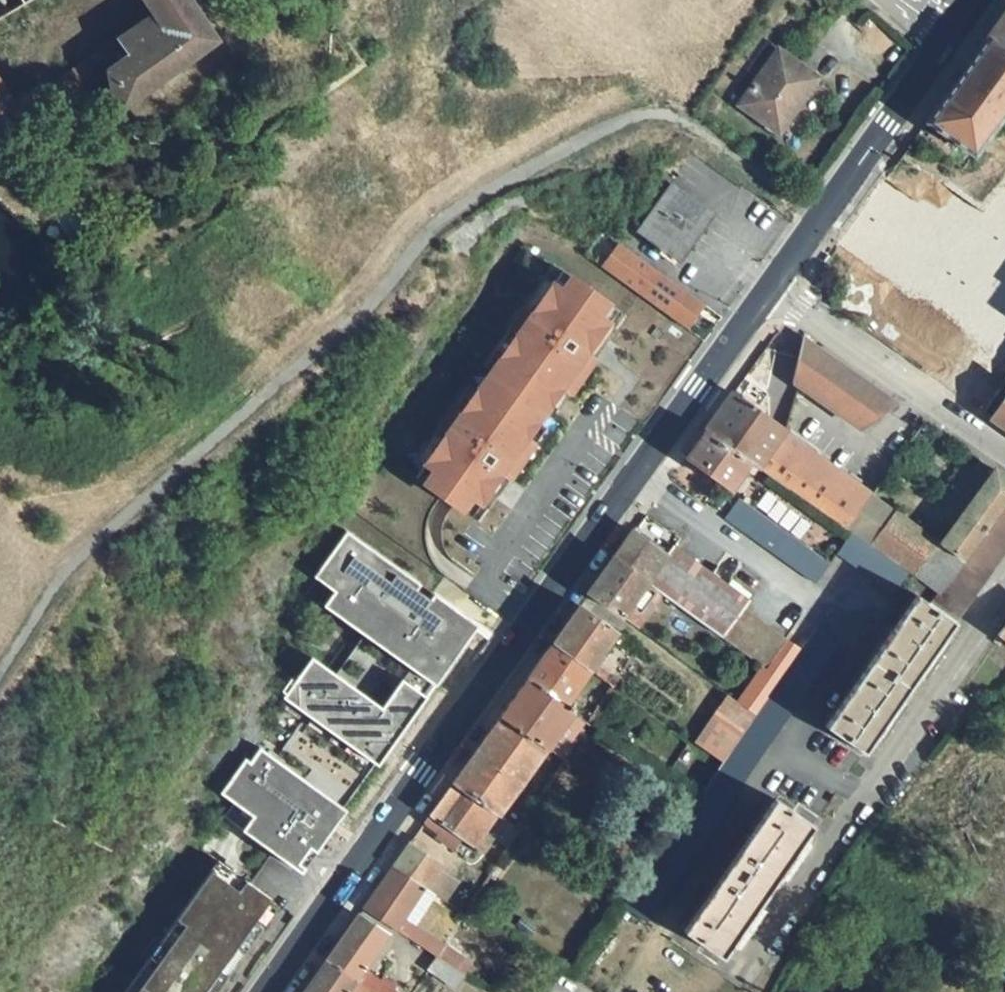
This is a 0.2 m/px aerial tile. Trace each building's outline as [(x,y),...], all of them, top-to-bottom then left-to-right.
[(34,0),(0,0),(0,19),(34,0)] [(155,15),(117,41),(99,53),(98,51),(92,55),(93,58),(58,82),(69,100),(109,75),(110,76),(109,77),(115,105),(120,111),(218,41),(198,11),(191,0),(145,0),(155,15)] [(198,11),(206,6),(202,0),(191,0),(198,11)] [(985,38),(1004,51),(1004,10),(985,38)] [(924,121),(974,158),(989,138),(1004,116),(1004,51),(985,38),(924,121)] [(779,50),(740,105),(777,131),(816,76),(779,50)] [(16,109),(0,85),(0,119),(16,109)] [(672,184),(638,231),(673,257),(707,209),(672,184)] [(598,272),(689,328),(706,302),(615,245),(598,272)] [(418,478),(473,517),(482,504),(489,493),(497,499),(537,442),(530,437),(540,422),(552,405),(563,390),(571,395),(611,339),(603,333),(620,310),(565,271),(556,283),(534,314),(526,307),(509,331),(517,338),(503,358),(511,363),(487,396),(480,391),(465,411),(456,405),(439,429),(448,435),(427,465),(418,478)] [(526,307),(534,314),(556,283),(547,277),(526,307)] [(456,405),(465,411),(480,391),(487,396),(511,363),(503,358),(517,338),(509,331),(494,352),(502,358),(480,390),(471,384),(456,405)] [(895,404),(801,336),(791,384),(797,388),(861,430),(895,404)] [(732,396),(705,432),(750,463),(759,469),(785,433),(753,411),(764,395),(750,385),(738,400),(732,396)] [(987,386),(972,407),(983,415),(998,394),(987,386)] [(552,405),(560,410),(571,395),(563,390),(552,405)] [(990,420),(1004,430),(1004,397),(990,420)] [(530,437),(537,442),(548,427),(540,422),(530,437)] [(926,422),(920,431),(927,435),(934,428),(926,422)] [(418,459),(427,465),(448,435),(439,429),(418,459)] [(705,432),(684,458),(731,491),(750,463),(705,432)] [(873,494),(785,433),(759,469),(847,530),(873,494)] [(895,513),(870,546),(910,574),(938,593),(941,595),(965,563),(1004,509),(1004,477),(995,470),(939,545),(895,513)] [(482,504),(489,509),(497,499),(489,493),(482,504)] [(739,500),(724,520),(816,585),(830,565),(760,516),(739,500)] [(933,606),(958,623),(1004,557),(1004,509),(965,563),(941,595),(938,593),(931,604),(933,606)] [(301,870),(303,872),(348,809),(345,807),(377,763),(380,765),(461,651),(458,649),(474,628),(470,625),(474,620),(436,593),(432,598),(418,588),(422,582),(349,531),(316,576),(336,590),(326,605),(350,622),(355,615),(372,627),(367,634),(338,674),(314,657),(302,674),(297,680),(293,678),(284,691),(288,693),(286,697),(309,715),(278,759),(262,747),(252,762),(248,759),(223,793),(237,803),(226,817),(301,870)] [(634,532),(615,557),(647,581),(667,556),(634,532)] [(910,574),(870,546),(852,534),(837,554),(896,594),(910,574)] [(675,547),(667,556),(647,581),(658,589),(756,662),(764,668),(766,669),(781,649),(738,618),(750,601),(675,547)] [(615,557),(588,594),(637,629),(647,617),(641,613),(658,589),(647,581),(615,557)] [(918,596),(825,727),(866,754),(958,623),(933,606),(931,604),(918,596)] [(580,605),(552,642),(589,669),(611,639),(616,631),(580,605)] [(355,615),(350,622),(367,634),(372,627),(355,615)] [(767,698),(756,714),(780,731),(841,643),(816,627),(781,678),(767,698)] [(616,631),(611,639),(619,644),(624,637),(616,631)] [(552,642),(527,678),(565,705),(589,669),(552,642)] [(752,669),(760,674),(764,668),(756,662),(752,669)] [(527,678),(501,715),(548,747),(574,712),(565,705),(527,678)] [(718,721),(700,747),(723,762),(756,714),(729,694),(712,718),(718,721)] [(695,802),(623,907),(647,923),(780,731),(756,714),(723,762),(695,802)] [(501,715),(452,783),(498,815),(548,747),(501,715)] [(487,832),(498,815),(452,783),(424,823),(438,833),(443,825),(475,848),(487,832)] [(776,798),(683,932),(723,960),(816,826),(776,798)] [(487,832),(475,848),(485,855),(496,839),(487,832)] [(408,845),(395,864),(428,888),(435,893),(445,900),(458,880),(441,869),(443,867),(408,845)] [(264,927),(263,927),(256,921),(269,903),(273,898),(219,861),(161,942),(155,938),(145,952),(151,957),(126,991),(217,991),(264,927)] [(395,864),(364,907),(399,931),(405,920),(428,888),(395,864)] [(428,888),(405,920),(415,926),(435,893),(428,888)] [(256,921),(263,927),(276,909),(269,903),(256,921)] [(388,935),(358,915),(325,963),(355,982),(368,991),(370,991),(389,991),(390,991),(395,983),(384,975),(381,980),(365,968),(367,966),(375,953),(388,935)] [(442,952),(439,957),(452,967),(456,961),(442,952)] [(375,953),(367,966),(377,972),(386,959),(375,953)] [(438,957),(429,970),(455,989),(464,976),(452,967),(439,957),(438,957)] [(305,991),(367,991),(368,991),(355,982),(325,963),(305,991)]
